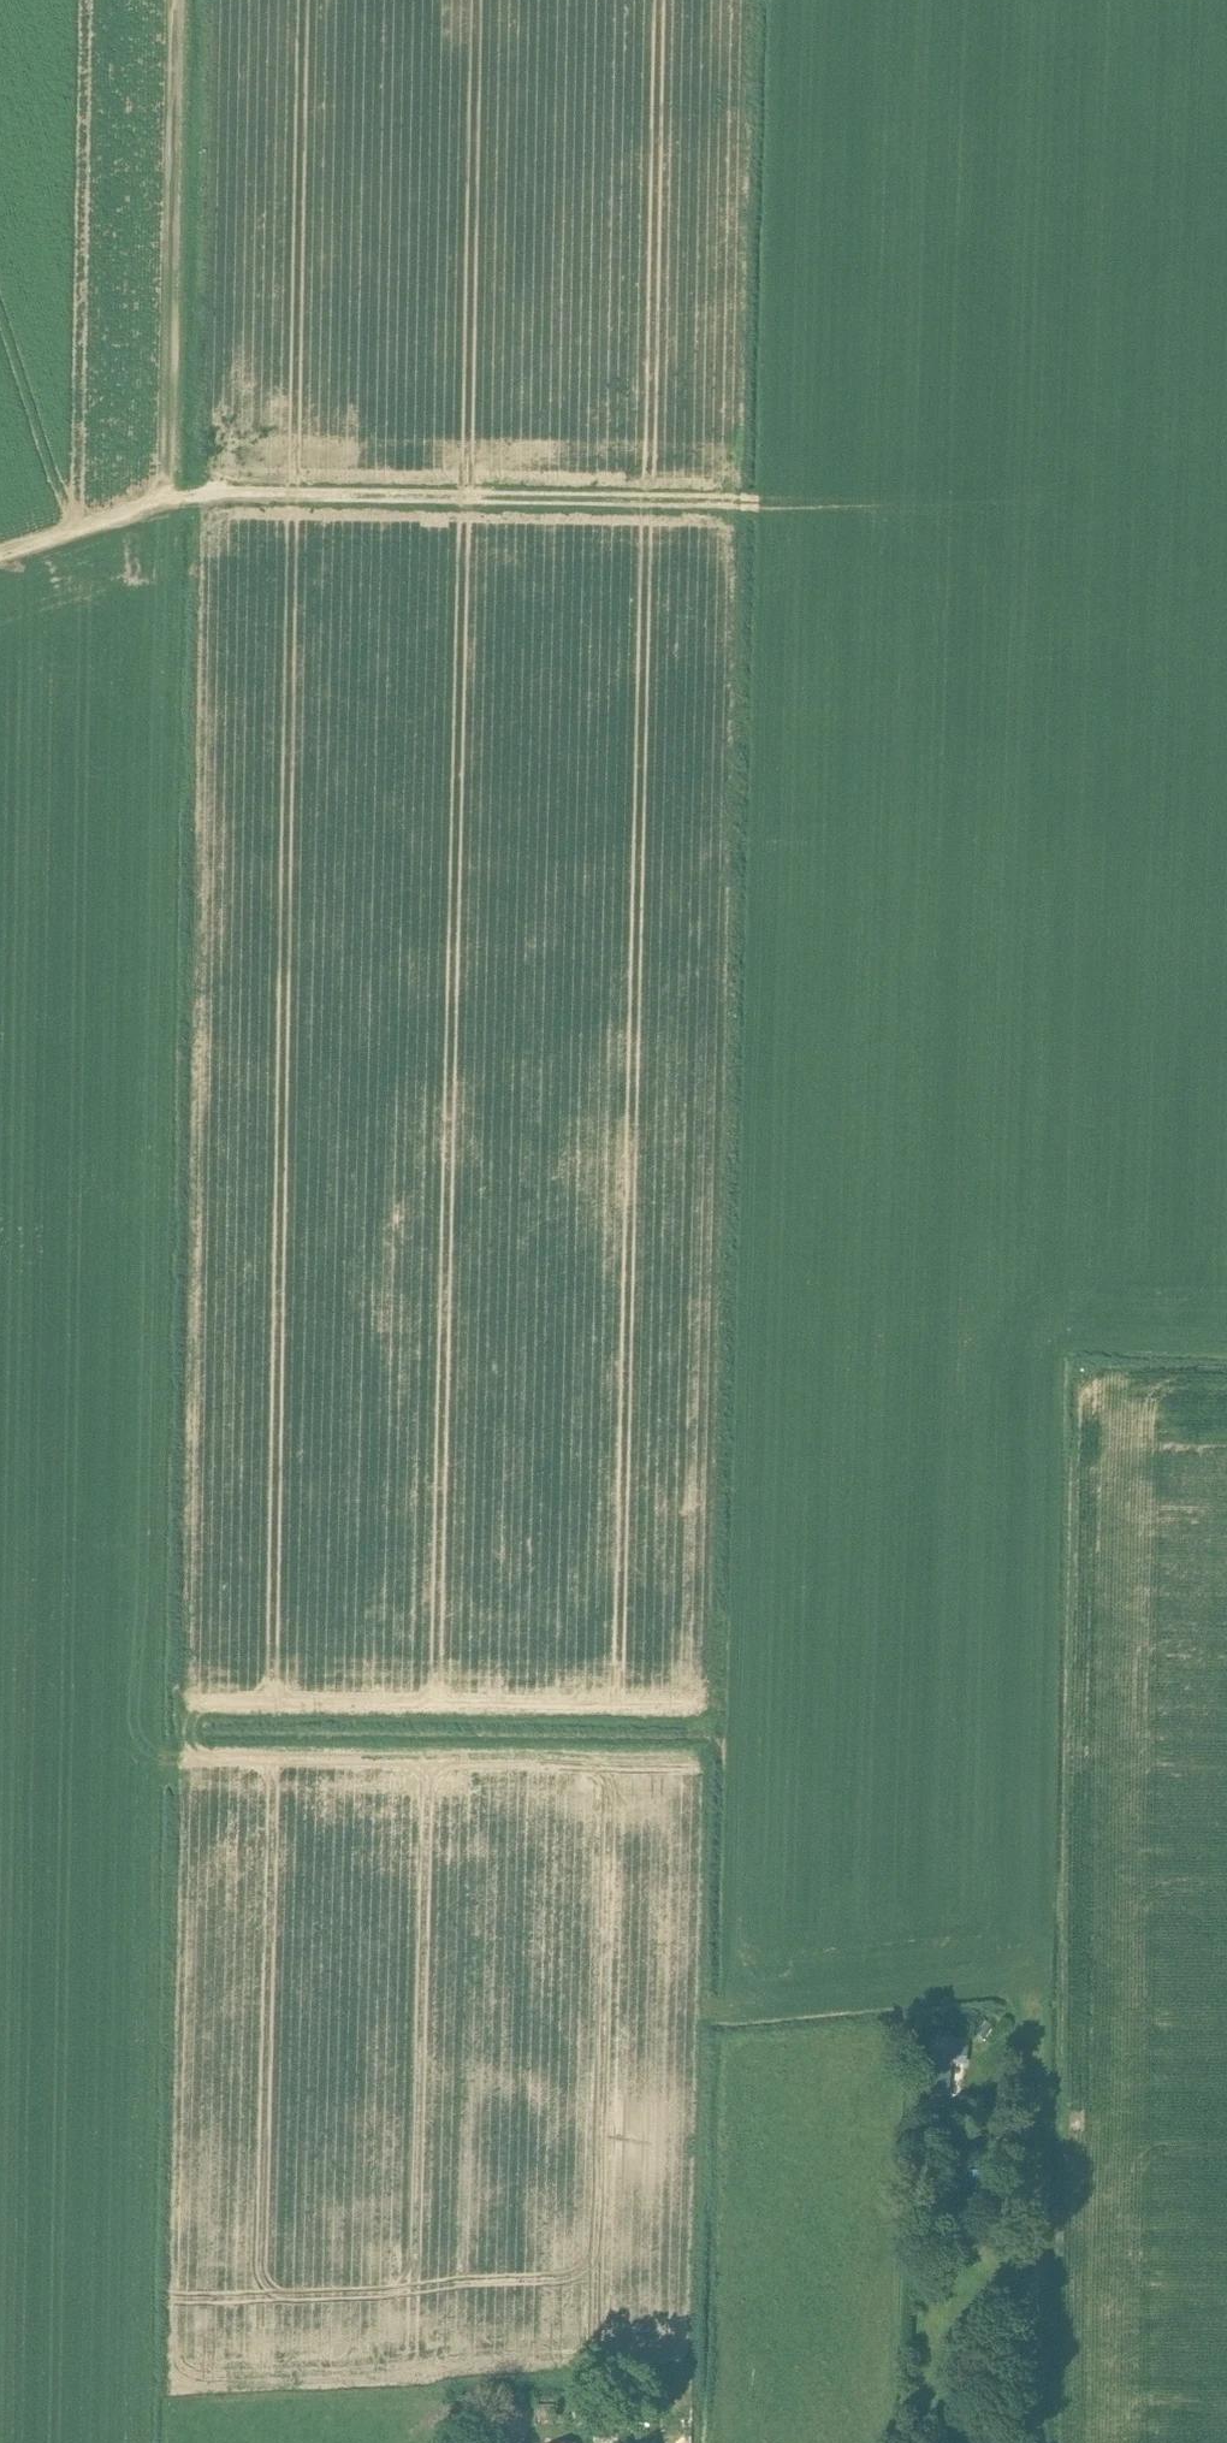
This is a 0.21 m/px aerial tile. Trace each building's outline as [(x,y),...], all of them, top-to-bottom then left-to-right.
[(986,2020),(976,2032),(985,2040),(995,2028),(986,2020)] [(947,2095),(954,2040),(937,2038),(930,2093),(947,2095)]
